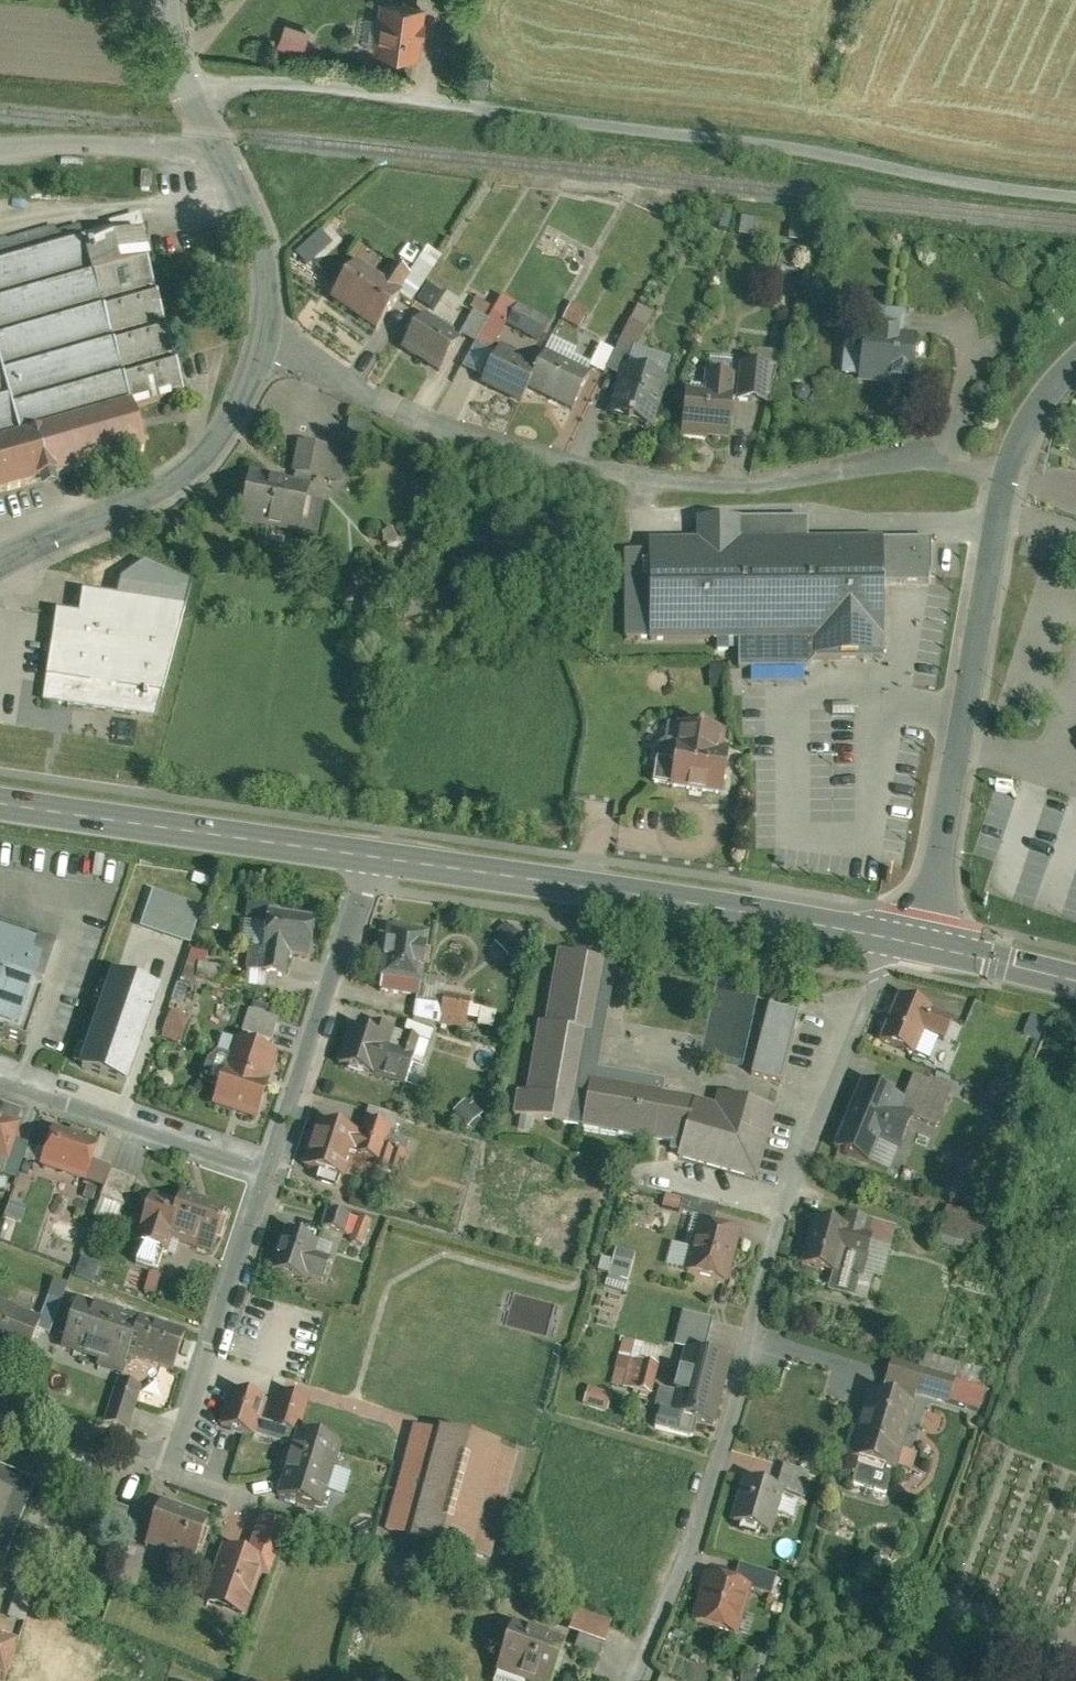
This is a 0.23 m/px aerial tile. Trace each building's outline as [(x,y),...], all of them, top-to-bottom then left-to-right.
[(426,5),(378,1),(374,51),(419,56),(426,5)] [(310,32),(286,22),(276,45),(300,55),(310,32)] [(764,221),(744,217),(741,235),(760,239),(764,221)] [(140,405),(187,393),(141,218),(83,234),(82,228),(58,234),(55,224),(0,239),(0,442),(140,405)] [(811,224),(790,223),(790,239),(811,239),(811,224)] [(412,276),(424,258),(408,247),(396,265),(412,276)] [(424,258),(412,276),(401,293),(405,296),(414,302),(444,258),(431,249),(424,258)] [(357,264),(332,300),(380,332),(405,296),(401,293),(412,276),(396,265),(395,264),(383,281),(357,264)] [(502,297),(478,344),(495,352),(508,326),(518,305),(502,297)] [(601,337),(603,346),(616,352),(618,348),(637,307),(620,298),(601,337)] [(590,313),(573,304),(564,321),(581,330),(590,313)] [(553,322),(518,305),(508,326),(542,343),(553,322)] [(637,307),(618,348),(632,354),(634,347),(639,348),(655,315),(637,307)] [(411,337),(404,350),(442,373),(465,336),(462,334),(427,312),(420,324),(415,321),(407,335),(411,337)] [(476,312),(462,334),(465,336),(476,342),(489,321),(476,312)] [(847,332),(843,376),(861,378),(861,385),(917,391),(921,339),(847,332)] [(555,338),(547,353),(589,374),(591,370),(593,365),(576,357),(579,350),(555,338)] [(484,380),(497,354),(495,352),(478,344),(465,371),(484,380)] [(484,380),(483,383),(523,402),(530,388),(540,366),(501,346),(497,354),(484,380)] [(593,365),(591,370),(604,376),(616,352),(603,346),(593,365)] [(627,368),(666,380),(673,359),(639,348),(634,347),(632,354),(627,368)] [(758,352),(757,365),(772,366),(780,366),(781,353),(758,352)] [(589,374),(547,353),(540,366),(530,388),(575,410),(592,376),(589,374)] [(711,360),(710,374),(736,377),(736,360),(711,360)] [(757,365),(742,363),(739,402),(769,405),(772,366),(757,365)] [(627,368),(625,367),(610,415),(656,430),(672,382),(666,380),(627,368)] [(688,395),(683,434),(732,441),(737,402),(734,401),(737,377),(736,377),(710,374),(707,398),(688,395)] [(0,442),(0,496),(153,456),(140,405),(0,442)] [(301,439),(294,468),(335,479),(342,450),(301,439)] [(315,486),(251,475),(243,520),(307,531),(315,486)] [(699,542),(649,543),(649,640),(727,639),(742,639),(742,668),(810,667),(818,659),(818,651),(889,651),(888,585),(934,585),(934,540),(812,541),(811,520),(699,522),(699,542)] [(83,616),(59,613),(44,700),(75,705),(159,718),(184,625),(189,610),(136,602),(87,594),(83,616)] [(674,784),(673,787),(726,795),(731,758),(713,755),(717,731),(683,726),(680,742),(674,784)] [(674,784),(680,742),(663,739),(656,782),(674,784)] [(190,944),(203,908),(156,891),(143,928),(190,944)] [(320,917),(271,910),(265,951),(268,951),(265,972),(295,976),(298,956),(315,958),(320,917)] [(0,921),(0,1028),(26,1036),(43,983),(33,980),(43,949),(35,947),(39,934),(0,921)] [(436,934),(393,928),(383,991),(420,996),(423,977),(430,978),(436,934)] [(265,972),(268,951),(265,951),(251,949),(246,984),(293,991),(295,976),(265,972)] [(512,1113),(566,1122),(583,1125),(591,1079),(664,1092),(667,1079),(599,1067),(618,962),(601,959),(557,951),(543,1025),(539,1024),(527,1091),(516,1090),(512,1113)] [(202,956),(198,978),(219,982),(224,960),(202,956)] [(128,1083),(158,991),(109,975),(79,1066),(128,1083)] [(430,978),(423,977),(420,996),(416,1018),(441,1022),(446,993),(448,981),(430,978)] [(756,989),(715,979),(697,1052),(739,1062),(756,989)] [(959,1016),(899,991),(879,1041),(917,1056),(928,1030),(950,1039),(959,1016)] [(472,997),(446,993),(441,1022),(467,1027),(468,1019),(470,1007),(472,997)] [(793,1007),(765,1000),(746,1068),(775,1076),(793,1007)] [(480,1019),(481,1008),(470,1007),(468,1019),(480,1019)] [(250,1008),(243,1029),(274,1040),(281,1019),(250,1008)] [(185,1038),(192,1019),(174,1013),(168,1032),(185,1038)] [(407,1022),(403,1033),(433,1042),(437,1031),(407,1022)] [(381,1037),(349,1027),(339,1063),(420,1087),(433,1042),(403,1033),(384,1027),(381,1037)] [(281,1050),(238,1036),(216,1103),(262,1118),(273,1086),(269,1085),(281,1050)] [(895,1109),(917,1118),(939,1127),(954,1092),(915,1075),(905,1098),(901,1096),(895,1109)] [(717,1104),(699,1099),(664,1092),(591,1079),(583,1125),(686,1143),(682,1158),(760,1181),(781,1109),(721,1091),(717,1104)] [(901,1096),(862,1080),(833,1150),(872,1166),(883,1140),(895,1109),(901,1096)] [(1018,1089),(1004,1084),(999,1097),(1012,1102),(1018,1089)] [(400,1116),(369,1106),(364,1123),(377,1127),(368,1155),(385,1161),(400,1116)] [(895,1109),(883,1140),(904,1148),(917,1118),(895,1109)] [(358,1132),(319,1119),(304,1165),(323,1171),(343,1177),(358,1132)] [(12,1160),(23,1128),(0,1120),(0,1156),(12,1160)] [(102,1143),(56,1127),(47,1151),(42,1164),(89,1181),(102,1143)] [(42,1164),(47,1151),(31,1145),(26,1159),(42,1164)] [(140,1177),(113,1167),(103,1196),(124,1204),(129,1206),(140,1177)] [(343,1177),(323,1171),(320,1181),(340,1187),(343,1177)] [(94,1200),(98,1188),(89,1185),(86,1197),(94,1200)] [(231,1209),(183,1192),(180,1202),(155,1193),(139,1240),(145,1242),(168,1251),(172,1241),(215,1256),(231,1209)] [(117,1222),(124,1204),(103,1196),(96,1215),(117,1222)] [(680,1213),(684,1198),(677,1196),(667,1196),(664,1209),(680,1213)] [(700,1220),(715,1224),(720,1207),(684,1198),(680,1213),(680,1215),(700,1220)] [(978,1212),(953,1205),(942,1247),(978,1257),(983,1240),(998,1244),(1005,1220),(978,1212)] [(362,1216),(327,1207),(322,1227),(356,1236),(362,1216)] [(842,1225),(816,1219),(805,1264),(834,1271),(829,1290),(852,1296),(858,1270),(871,1219),(845,1213),(842,1225)] [(871,1219),(858,1270),(883,1276),(895,1225),(871,1219)] [(715,1224),(700,1220),(687,1270),(730,1281),(742,1231),(715,1224)] [(321,1239),(284,1228),(272,1270),(308,1281),(310,1278),(327,1283),(333,1261),(316,1255),(321,1239)] [(168,1251),(145,1242),(138,1263),(161,1271),(168,1251)] [(634,1265),(613,1259),(606,1286),(627,1292),(634,1265)] [(165,1276),(150,1271),(144,1290),(158,1295),(165,1276)] [(37,1321),(44,1324),(53,1327),(70,1283),(54,1277),(37,1321)] [(142,1323),(80,1301),(64,1347),(126,1369),(131,1356),(142,1323)] [(0,1307),(0,1352),(28,1363),(44,1324),(37,1321),(0,1307)] [(142,1323),(131,1356),(177,1372),(192,1330),(145,1314),(142,1323)] [(687,1349),(708,1354),(717,1322),(685,1314),(677,1346),(687,1349)] [(663,1347),(625,1338),(614,1382),(652,1391),(663,1347)] [(659,1424),(681,1429),(685,1414),(716,1421),(730,1359),(708,1354),(687,1349),(678,1389),(662,1385),(659,1401),(664,1403),(659,1424)] [(894,1360),(884,1392),(923,1404),(950,1412),(953,1401),(960,1380),(894,1360)] [(118,1378),(103,1420),(128,1428),(142,1386),(118,1378)] [(989,1389),(960,1380),(953,1401),(982,1410),(989,1389)] [(609,1412),(614,1394),(590,1387),(585,1405),(609,1412)] [(884,1392),(871,1388),(861,1419),(853,1416),(842,1451),(862,1458),(894,1468),(902,1470),(923,1404),(884,1392)] [(268,1402),(233,1390),(220,1427),(255,1440),(258,1431),(263,1417),(268,1402)] [(272,1426),(297,1433),(298,1429),(307,1398),(282,1391),(274,1420),(272,1426)] [(274,1420),(263,1417),(258,1431),(295,1442),(297,1433),(272,1426),(274,1420)] [(507,1445),(444,1427),(443,1431),(416,1423),(386,1530),(476,1555),(507,1445)] [(351,1445),(298,1429),(297,1433),(295,1442),(279,1494),(332,1509),(351,1445)] [(894,1468),(862,1458),(855,1478),(888,1488),(894,1468)] [(786,1464),(781,1479),(808,1488),(812,1473),(786,1464)] [(8,1558),(38,1480),(0,1465),(0,1555),(8,1558)] [(787,1488),(747,1475),(732,1520),(772,1533),(787,1488)] [(213,1516),(165,1499),(148,1547),(196,1564),(213,1516)] [(119,1518),(97,1511),(89,1534),(110,1542),(119,1518)] [(264,1513),(250,1549),(271,1557),(281,1561),(294,1525),(264,1513)] [(250,1549),(226,1540),(205,1597),(249,1614),(271,1557),(250,1549)] [(741,1561),(736,1576),(754,1582),(776,1589),(781,1574),(741,1561)] [(736,1576),(710,1567),(694,1615),(738,1630),(754,1582),(736,1576)] [(48,1581),(21,1571),(7,1612),(33,1621),(48,1581)] [(616,1619),(579,1607),(572,1630),(608,1642),(616,1619)] [(515,1623),(500,1671),(528,1680),(530,1680),(558,1680),(571,1641),(515,1623)] [(12,1679),(25,1642),(12,1637),(13,1633),(0,1628),(0,1675),(12,1679)] [(744,1677),(754,1680),(756,1680),(760,1669),(749,1664),(744,1677)] [(528,1680),(500,1671),(496,1680),(528,1680)]
